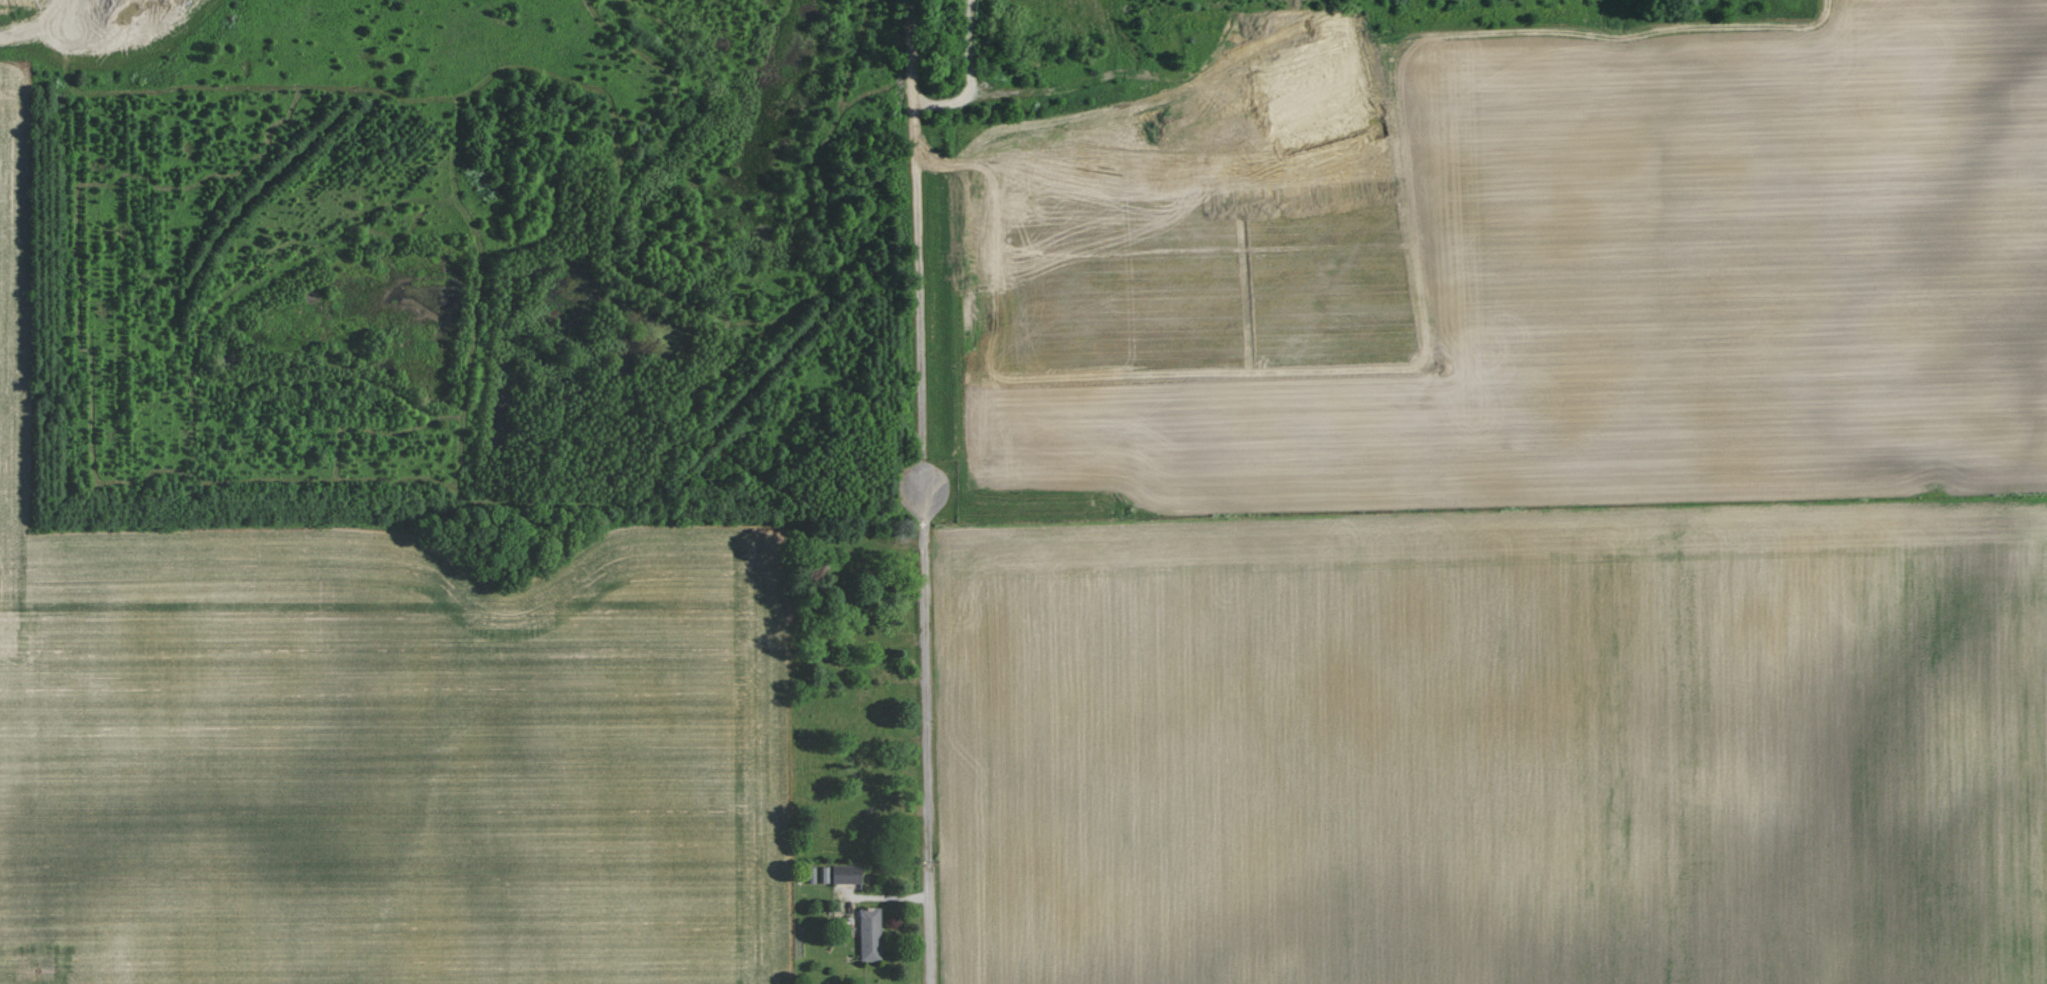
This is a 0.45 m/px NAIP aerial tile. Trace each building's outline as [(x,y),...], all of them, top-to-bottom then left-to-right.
[(864,866),(834,865),(834,883),(863,884),(864,866)] [(884,961),(882,908),(861,908),(862,961),(884,961)]
